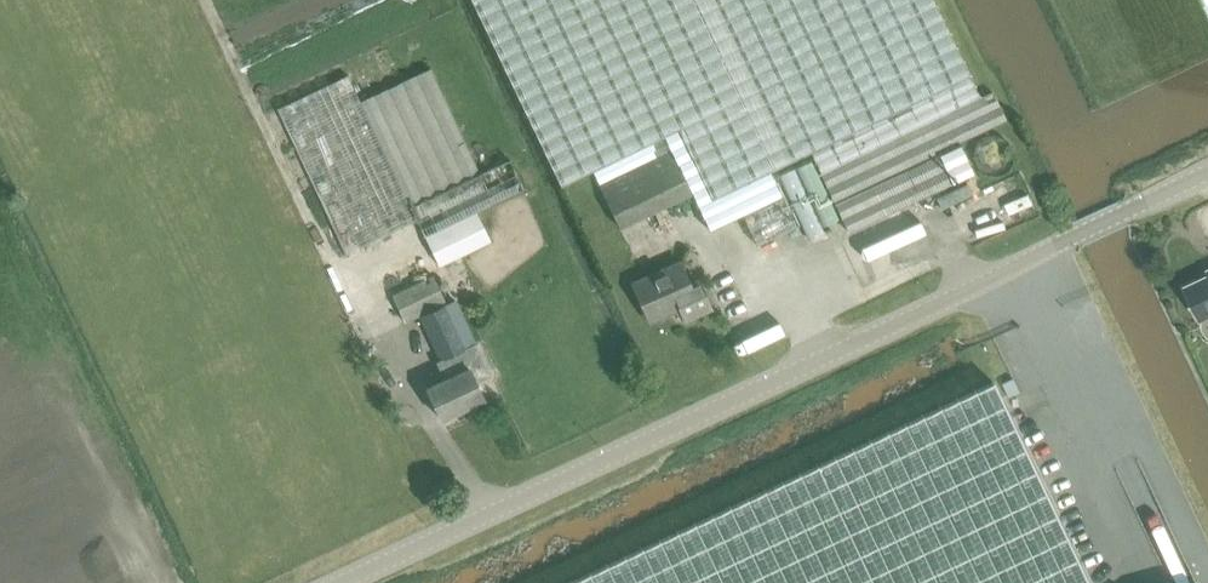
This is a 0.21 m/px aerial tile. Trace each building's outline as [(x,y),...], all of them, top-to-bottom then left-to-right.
[(560,187),(593,172),(600,186),(621,229),(691,195),(707,228),(787,190),(727,64),(697,0),(471,0),(560,187)] [(986,79),(948,0),(738,0),(821,174),(846,227),(841,230),(843,236),(953,184),(939,154),(959,144),(1006,122),(986,79)] [(510,161),(481,175),(432,69),(361,102),(349,76),(278,110),(347,256),(418,222),(425,237),(427,237),(441,266),(491,242),(476,213),(525,190),(510,161)] [(799,229),(813,224),(803,191),(788,195),(799,229)] [(757,247),(798,227),(784,198),(743,217),(757,247)] [(898,241),(854,252),(859,273),(903,262),(898,241)] [(389,288),(423,269),(415,256),(382,275),(389,288)] [(698,281),(689,285),(679,264),(633,285),(650,323),(680,309),(685,321),(711,310),(698,281)] [(1184,288),(1200,321),(1207,318),(1207,276),(1184,288)] [(420,317),(441,361),(436,363),(445,381),(426,390),(441,420),(484,400),(476,383),(491,377),(476,345),(467,349),(446,305),(447,305),(434,277),(393,296),(406,324),(420,317)] [(514,582),(1087,582),(985,365),(514,582)]
